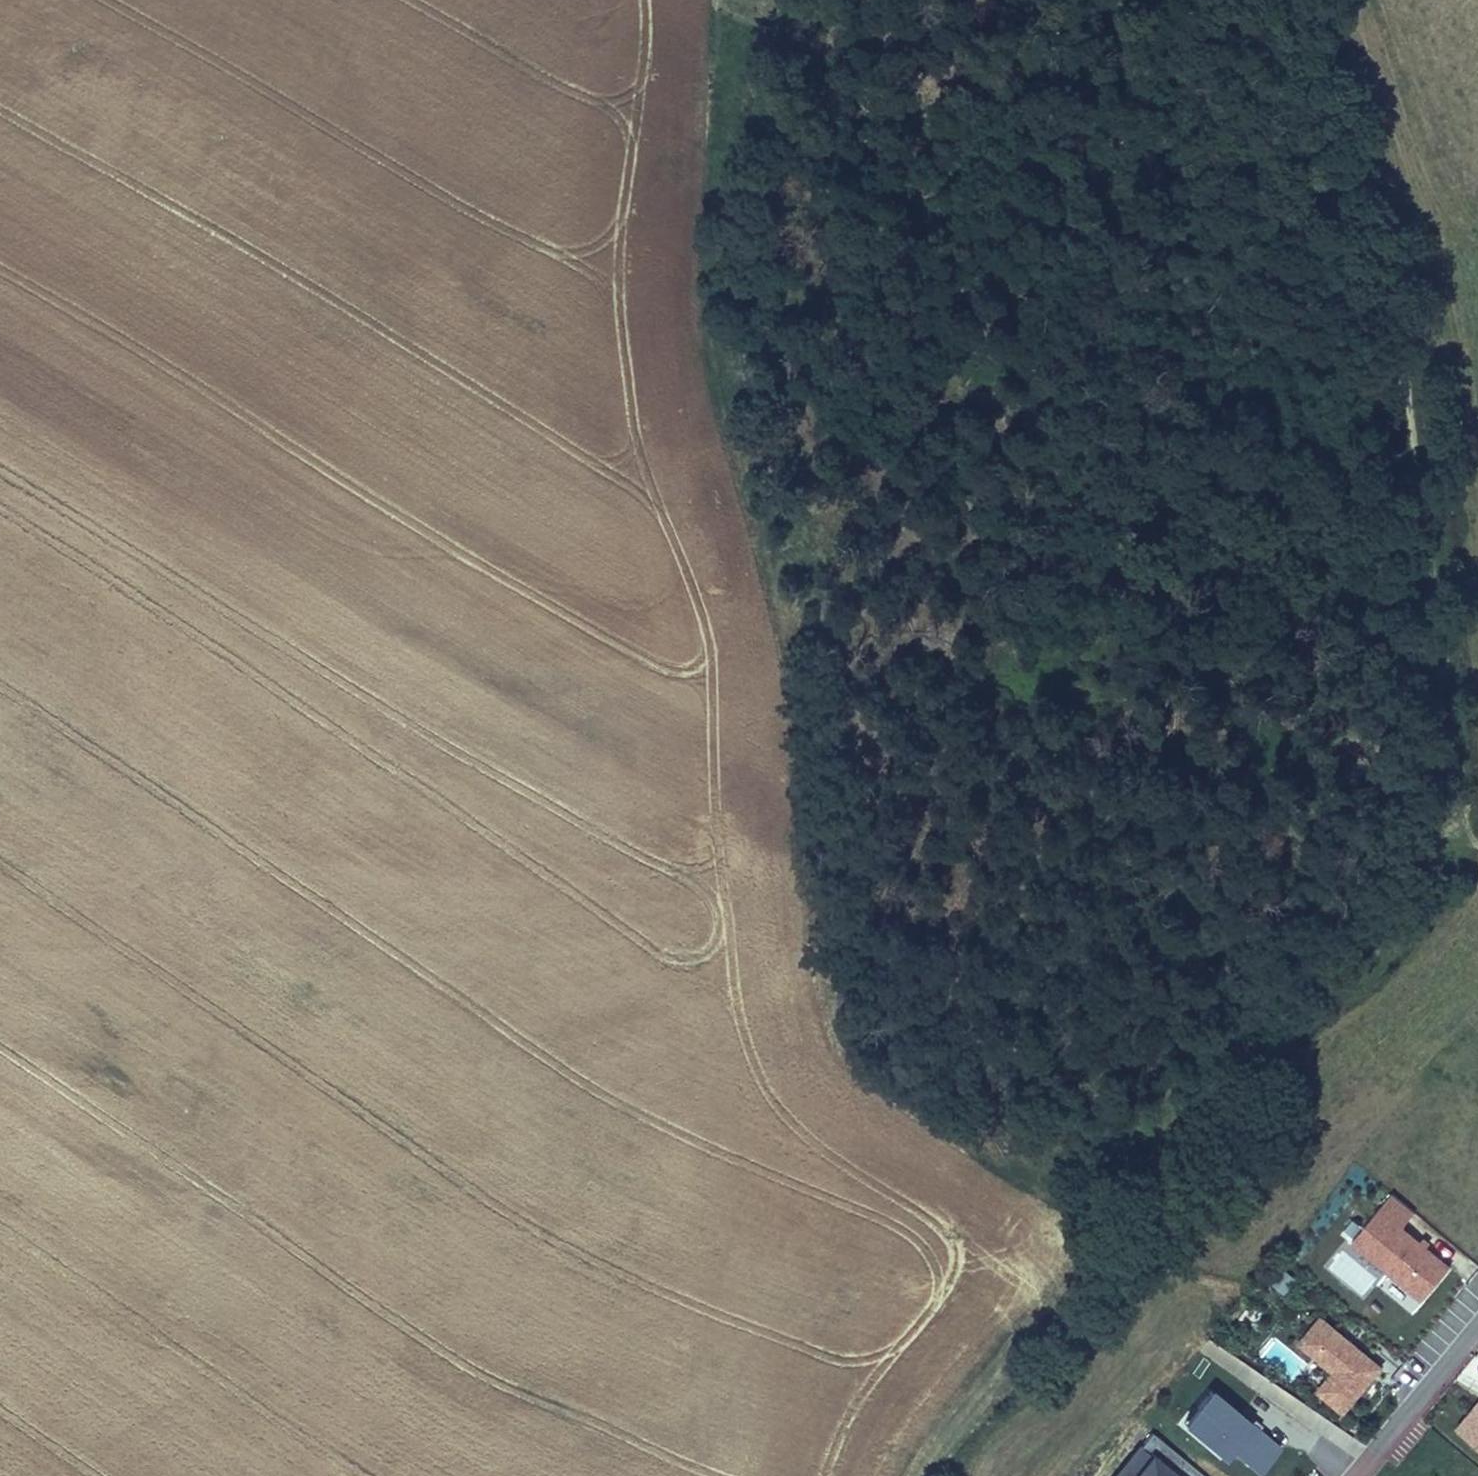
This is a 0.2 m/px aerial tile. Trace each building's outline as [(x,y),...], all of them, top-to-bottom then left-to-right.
[(1448,1274),(1399,1234),(1412,1219),(1393,1203),(1353,1251),(1420,1307),(1448,1274)] [(1285,1294),(1299,1279),(1283,1265),(1269,1281),(1285,1294)] [(1342,1418),(1379,1374),(1319,1324),(1298,1350),(1332,1378),(1316,1397),(1342,1418)] [(1260,1430),(1243,1416),(1239,1420),(1206,1392),(1175,1429),(1219,1465),(1229,1453),(1256,1475),(1259,1475),(1278,1453),(1257,1435),(1260,1430)] [(1454,1434),(1477,1454),(1477,1405),(1454,1434)] [(1184,1472),(1150,1444),(1124,1475),(1181,1475),(1184,1472)]
